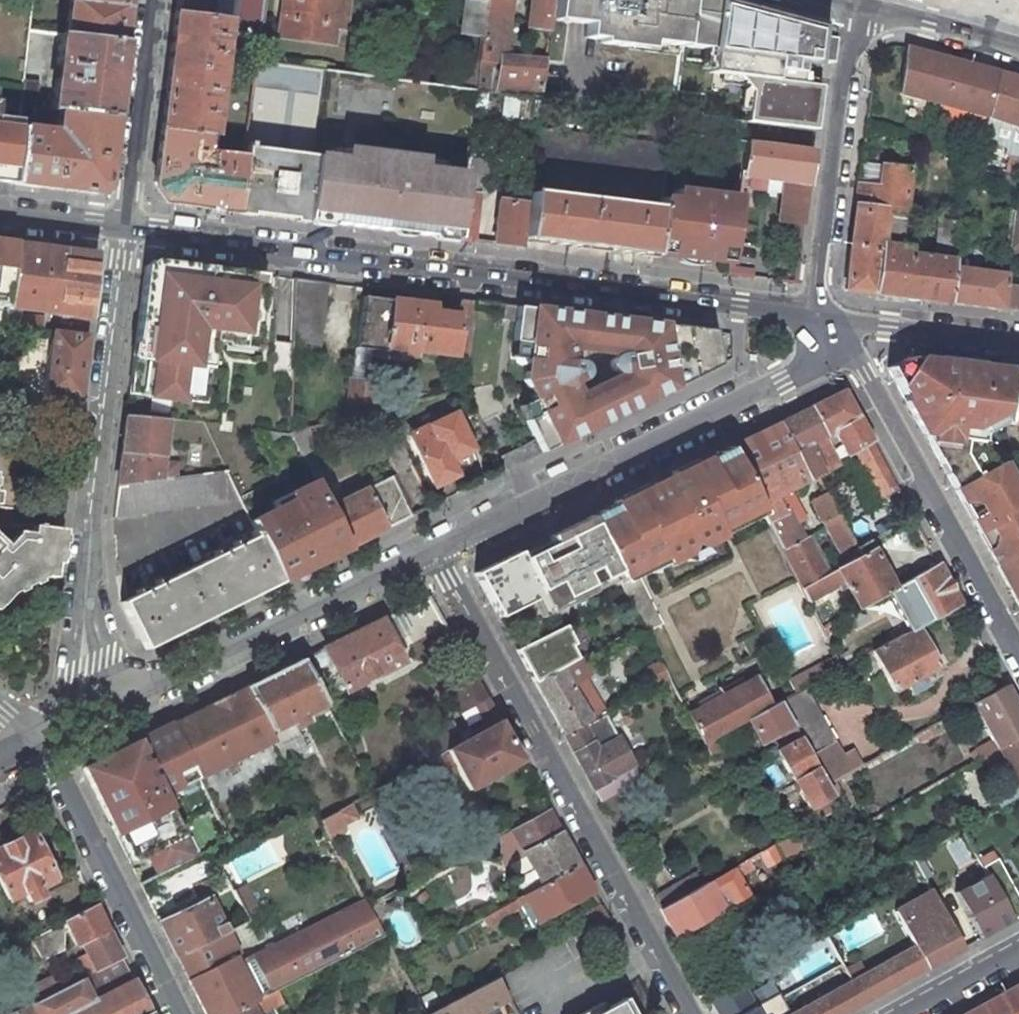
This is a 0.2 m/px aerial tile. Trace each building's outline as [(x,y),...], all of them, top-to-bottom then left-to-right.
[(64,35),(122,42),(127,0),(69,0),(64,35)] [(263,0),(177,0),(175,13),(227,19),(260,23),(263,0)] [(279,38),(330,44),(333,27),(342,29),(346,0),(285,0),(279,38)] [(482,37),(487,0),(466,0),(465,5),(461,34),(482,37)] [(546,55),(540,55),(539,60),(522,58),(521,67),(503,65),(512,0),(487,0),(482,37),(479,60),(476,90),(489,91),(505,92),(541,95),(542,88),(546,55)] [(526,26),(549,29),(551,15),(553,0),(530,0),(526,26)] [(551,15),(585,20),(584,34),(600,35),(600,39),(629,43),(630,35),(681,42),(686,0),(553,0),(551,15)] [(815,129),(820,85),(796,82),(798,61),(823,64),(828,27),(727,0),(686,0),(681,42),(681,45),(708,49),(707,71),(737,75),(750,91),(746,121),(815,129)] [(221,71),(227,19),(175,13),(169,65),(221,71)] [(54,79),(50,109),(57,110),(113,117),(122,42),(64,35),(59,34),(56,65),(61,65),(59,79),(54,79)] [(901,94),(988,116),(992,98),(998,72),(971,65),(952,60),(906,48),(901,94)] [(255,61),(244,143),(250,144),(250,147),(313,155),(324,70),(255,61)] [(213,136),(221,71),(169,65),(161,130),(206,135),(213,136)] [(998,72),(992,98),(988,116),(993,118),(987,142),(1005,149),(1003,155),(1008,157),(1018,159),(1018,156),(1018,78),(998,72)] [(43,81),(24,79),(23,90),(21,105),(40,108),(43,81)] [(517,123),(537,126),(541,95),(505,92),(502,120),(518,121),(517,123)] [(54,132),(18,128),(11,183),(96,194),(104,188),(113,117),(57,110),(54,132)] [(11,183),(18,128),(19,119),(0,116),(0,182),(11,183)] [(536,129),(533,156),(665,172),(666,166),(668,145),(558,131),(536,129)] [(169,202),(236,211),(242,158),(204,153),(206,135),(161,130),(154,182),(169,202)] [(812,149),(746,142),(743,171),(789,177),(787,190),(783,221),(803,224),(812,149)] [(242,158),(236,211),(305,220),(313,155),(250,147),(250,144),(244,143),(242,158)] [(382,230),(456,239),(463,191),(465,175),(439,171),(421,169),(409,168),(410,158),(391,155),(357,151),(355,161),(353,161),(343,159),(342,159),(313,155),(305,220),(344,225),(365,227),(382,230)] [(1008,157),(1004,176),(1013,178),(1018,159),(1008,157)] [(489,161),(467,159),(465,175),(463,191),(456,239),(472,241),(478,194),(485,196),(489,161)] [(882,191),(857,187),(845,290),(874,293),(886,212),(903,215),(905,215),(909,170),(884,167),(884,170),(882,191)] [(884,170),(860,167),(857,187),(882,191),(884,170)] [(740,184),(787,190),(789,177),(743,171),(740,184)] [(680,257),(694,256),(704,260),(729,263),(731,245),(732,242),(738,198),(675,190),(673,200),(661,198),(659,209),(654,254),(680,257)] [(499,200),(493,244),(522,247),(523,237),(528,193),(515,191),(514,202),(499,200)] [(659,209),(528,193),(523,237),(654,254),(659,209)] [(1011,211),(1008,252),(1018,253),(1018,212),(1011,211)] [(886,212),(874,293),(949,302),(953,268),(953,259),(932,257),(912,255),(913,247),(900,246),(903,215),(886,212)] [(7,307),(15,244),(0,242),(0,306),(7,307)] [(72,316),(70,334),(86,335),(96,254),(15,244),(7,307),(6,322),(5,326),(40,330),(42,317),(21,315),(22,309),(54,314),(72,316)] [(204,348),(210,343),(208,341),(215,334),(256,339),(263,286),(264,275),(153,261),(144,268),(128,395),(173,401),(203,405),(204,393),(196,383),(197,368),(207,369),(209,353),(204,348)] [(1006,274),(953,268),(949,302),(1003,309),(1004,307),(1005,287),(1006,274)] [(294,279),(292,348),(292,355),(317,358),(319,350),(319,344),(327,283),(294,279)] [(1018,309),(1018,289),(1005,287),(1004,307),(1018,309)] [(405,350),(468,358),(474,301),(457,299),(455,315),(431,312),(432,305),(405,302),(360,297),(354,348),(371,350),(387,352),(385,347),(405,350)] [(622,412),(633,407),(640,403),(717,366),(711,333),(503,305),(501,319),(503,319),(513,321),(510,341),(528,344),(526,358),(523,379),(534,401),(540,414),(526,420),(535,440),(526,444),(530,457),(619,414),(622,412)] [(51,332),(70,334),(72,316),(54,314),(51,332)] [(44,392),(79,397),(86,335),(70,334),(51,332),(44,392)] [(996,565),(1018,553),(1018,452),(1013,455),(994,465),(985,449),(986,441),(981,440),(982,434),(977,426),(985,422),(1000,423),(1002,412),(1008,370),(908,357),(887,368),(904,399),(908,406),(917,409),(927,427),(922,430),(996,565)] [(1008,370),(1002,412),(1000,423),(1018,425),(1018,371),(1008,370)] [(0,372),(0,404),(23,407),(26,376),(0,372)] [(346,378),(342,420),(368,413),(370,412),(374,384),(362,383),(363,379),(350,378),(346,378)] [(846,454),(870,440),(843,391),(810,407),(826,435),(834,431),(846,454)] [(79,397),(44,392),(42,409),(77,413),(79,397)] [(908,406),(922,430),(927,427),(917,409),(908,406)] [(802,588),(827,575),(807,536),(803,539),(789,512),(788,513),(778,494),(817,475),(825,471),(810,444),(819,439),(826,435),(810,407),(729,447),(760,508),(768,524),(782,550),(796,578),(802,588)] [(456,457),(471,450),(454,414),(409,435),(433,485),(454,476),(451,469),(460,465),(456,457)] [(125,417),(116,487),(172,479),(174,462),(160,461),(166,420),(125,417)] [(982,434),(1000,423),(985,422),(977,426),(982,434)] [(334,482),(307,428),(290,433),(314,481),(348,548),(411,517),(391,476),(343,500),(334,505),(325,487),(334,482)] [(826,453),(819,439),(810,444),(825,471),(817,475),(818,477),(838,467),(830,451),(826,453)] [(880,494),(895,486),(873,445),(858,454),(880,494)] [(637,560),(656,551),(662,564),(683,555),(686,543),(698,547),(718,537),(711,522),(730,514),(733,521),(760,508),(729,447),(659,481),(586,517),(613,569),(617,575),(642,625),(645,632),(662,624),(634,570),(640,567),(637,560)] [(172,479),(116,487),(114,517),(226,502),(222,472),(178,478),(172,479)] [(314,481),(272,502),(275,507),(250,519),(251,520),(255,529),(255,530),(280,581),(348,548),(314,481)] [(811,500),(845,564),(861,556),(856,548),(826,492),(811,500)] [(587,582),(613,569),(586,517),(546,538),(577,596),(590,589),(587,582)] [(4,543),(9,539),(2,531),(3,522),(0,522),(0,540),(4,543)] [(9,594),(43,577),(52,578),(54,563),(58,564),(62,530),(30,526),(30,531),(29,538),(12,536),(9,539),(4,543),(0,540),(0,603),(9,594)] [(30,531),(16,530),(15,532),(12,536),(29,538),(30,531)] [(252,537),(120,603),(137,637),(154,644),(279,582),(280,581),(255,530),(250,532),(252,537)] [(548,612),(577,596),(546,538),(474,573),(495,611),(511,601),(515,609),(532,600),(539,596),(548,612)] [(843,580),(859,608),(888,592),(895,588),(869,541),(856,548),(861,556),(845,564),(827,575),(802,588),(808,601),(827,591),(826,590),(843,580)] [(996,565),(1018,607),(1018,553),(996,565)] [(888,592),(909,632),(917,628),(925,623),(961,604),(938,564),(895,588),(888,592)] [(617,575),(613,569),(587,582),(590,589),(617,575)] [(541,616),(548,612),(539,596),(532,600),(541,616)] [(499,618),(515,609),(511,601),(495,611),(499,618)] [(399,611),(379,621),(388,639),(408,629),(399,611)] [(388,639),(379,621),(311,654),(318,668),(327,664),(332,661),(346,690),(401,663),(388,639)] [(517,650),(535,684),(561,670),(578,660),(569,643),(573,641),(565,624),(517,650)] [(938,667),(917,628),(909,632),(898,638),(873,652),(883,670),(894,691),(906,684),(937,668),(938,667)] [(836,655),(808,670),(815,683),(830,675),(842,668),(836,655)] [(302,716),(325,704),(301,659),(245,687),(274,739),(277,745),(297,735),(292,726),(305,720),(302,716)] [(561,670),(571,687),(588,677),(578,660),(561,670)] [(649,688),(669,678),(660,662),(641,672),(649,688)] [(581,705),(571,687),(561,670),(535,684),(557,724),(564,736),(582,726),(591,721),(581,705)] [(805,689),(815,683),(808,670),(790,679),(788,681),(795,694),(805,689)] [(443,689),(454,709),(470,701),(483,694),(472,673),(443,689)] [(756,678),(687,715),(702,745),(719,735),(747,720),(771,707),(756,678)] [(998,750),(1018,738),(1018,710),(1006,686),(973,704),(998,750)] [(172,723),(199,776),(274,739),(245,687),(174,722),(172,723)] [(835,742),(805,689),(795,694),(782,701),(779,702),(792,725),(799,738),(825,785),(861,765),(853,750),(841,757),(833,743),(835,742)] [(498,721),(483,694),(470,701),(486,728),(498,721)] [(769,737),(792,725),(779,702),(771,707),(747,720),(758,743),(769,737)] [(633,764),(621,744),(603,714),(591,721),(582,726),(564,736),(600,801),(627,786),(619,772),(633,764)] [(455,735),(444,715),(412,732),(428,761),(447,752),(467,791),(521,761),(498,721),(486,728),(471,736),(467,729),(455,735)] [(158,874),(194,856),(163,794),(199,776),(172,723),(93,763),(97,771),(87,777),(104,811),(108,809),(133,860),(147,853),(158,874)] [(808,808),(831,795),(825,785),(799,738),(776,751),(808,808)] [(1018,796),(1018,738),(998,750),(995,752),(983,758),(999,787),(992,791),(1001,806),(1018,796)] [(976,751),(981,760),(983,758),(995,752),(990,743),(976,751)] [(97,771),(93,763),(82,768),(87,777),(97,771)] [(619,772),(627,786),(640,778),(633,764),(619,772)] [(579,866),(559,831),(547,808),(509,829),(517,843),(526,859),(532,869),(541,886),(579,866)] [(343,831),(333,813),(319,821),(329,839),(343,831)] [(509,829),(491,839),(498,853),(517,843),(509,829)] [(946,882),(978,940),(1012,921),(980,865),(977,859),(961,830),(912,858),(924,880),(960,859),(967,871),(946,882)] [(31,832),(0,847),(0,884),(8,899),(24,892),(29,902),(41,895),(37,885),(52,877),(31,832)] [(798,847),(791,835),(741,864),(746,874),(749,878),(787,856),(786,854),(798,847)] [(980,865),(1012,921),(1018,917),(1018,899),(1013,888),(996,857),(980,865)] [(541,886),(532,869),(526,859),(510,867),(516,877),(526,895),(541,886)] [(534,919),(591,888),(579,866),(541,886),(526,895),(518,899),(522,906),(526,904),(534,919)] [(740,883),(732,869),(691,892),(687,895),(660,910),(674,935),(720,909),(720,911),(747,896),(740,883)] [(680,881),(653,897),(660,910),(687,895),(680,881)] [(252,899),(246,887),(235,893),(241,905),(252,899)] [(930,891),(895,911),(914,946),(927,968),(962,948),(930,891)] [(201,904),(161,924),(177,956),(226,931),(211,899),(201,904)] [(258,910),(252,899),(241,905),(246,916),(258,910)] [(177,956),(206,1013),(228,1013),(250,1003),(277,990),(383,937),(373,919),(366,907),(363,901),(311,927),(242,961),(226,931),(177,956)] [(373,903),(366,907),(373,919),(380,915),(373,903)] [(95,905),(64,921),(69,931),(76,945),(81,942),(87,952),(88,954),(97,972),(122,959),(115,946),(107,928),(95,905)] [(577,918),(583,930),(607,917),(601,906),(577,918)] [(64,921),(30,938),(42,962),(64,950),(65,933),(69,931),(64,921)] [(914,946),(881,964),(850,982),(793,1013),(844,1013),(927,968),(914,946)] [(871,947),(840,964),(844,972),(850,982),(881,964),(871,947)] [(87,977),(97,972),(88,954),(78,959),(87,977)] [(149,1013),(122,959),(97,972),(87,977),(61,990),(32,1005),(37,1013),(147,1013),(149,1013)] [(844,972),(840,964),(805,985),(809,992),(844,972)] [(54,978),(26,992),(32,1005),(61,990),(54,978)] [(507,999),(496,978),(432,1013),(480,1013),(507,999)] [(717,1013),(755,1013),(737,980),(708,997),(717,1013)] [(966,1013),(1018,1013),(1018,985),(966,1013)] [(624,999),(605,1009),(601,1003),(588,1010),(590,1013),(633,1013),(624,999)] [(250,1003),(228,1013),(256,1013),(250,1003)] [(32,1005),(13,1013),(37,1013),(32,1005)]
